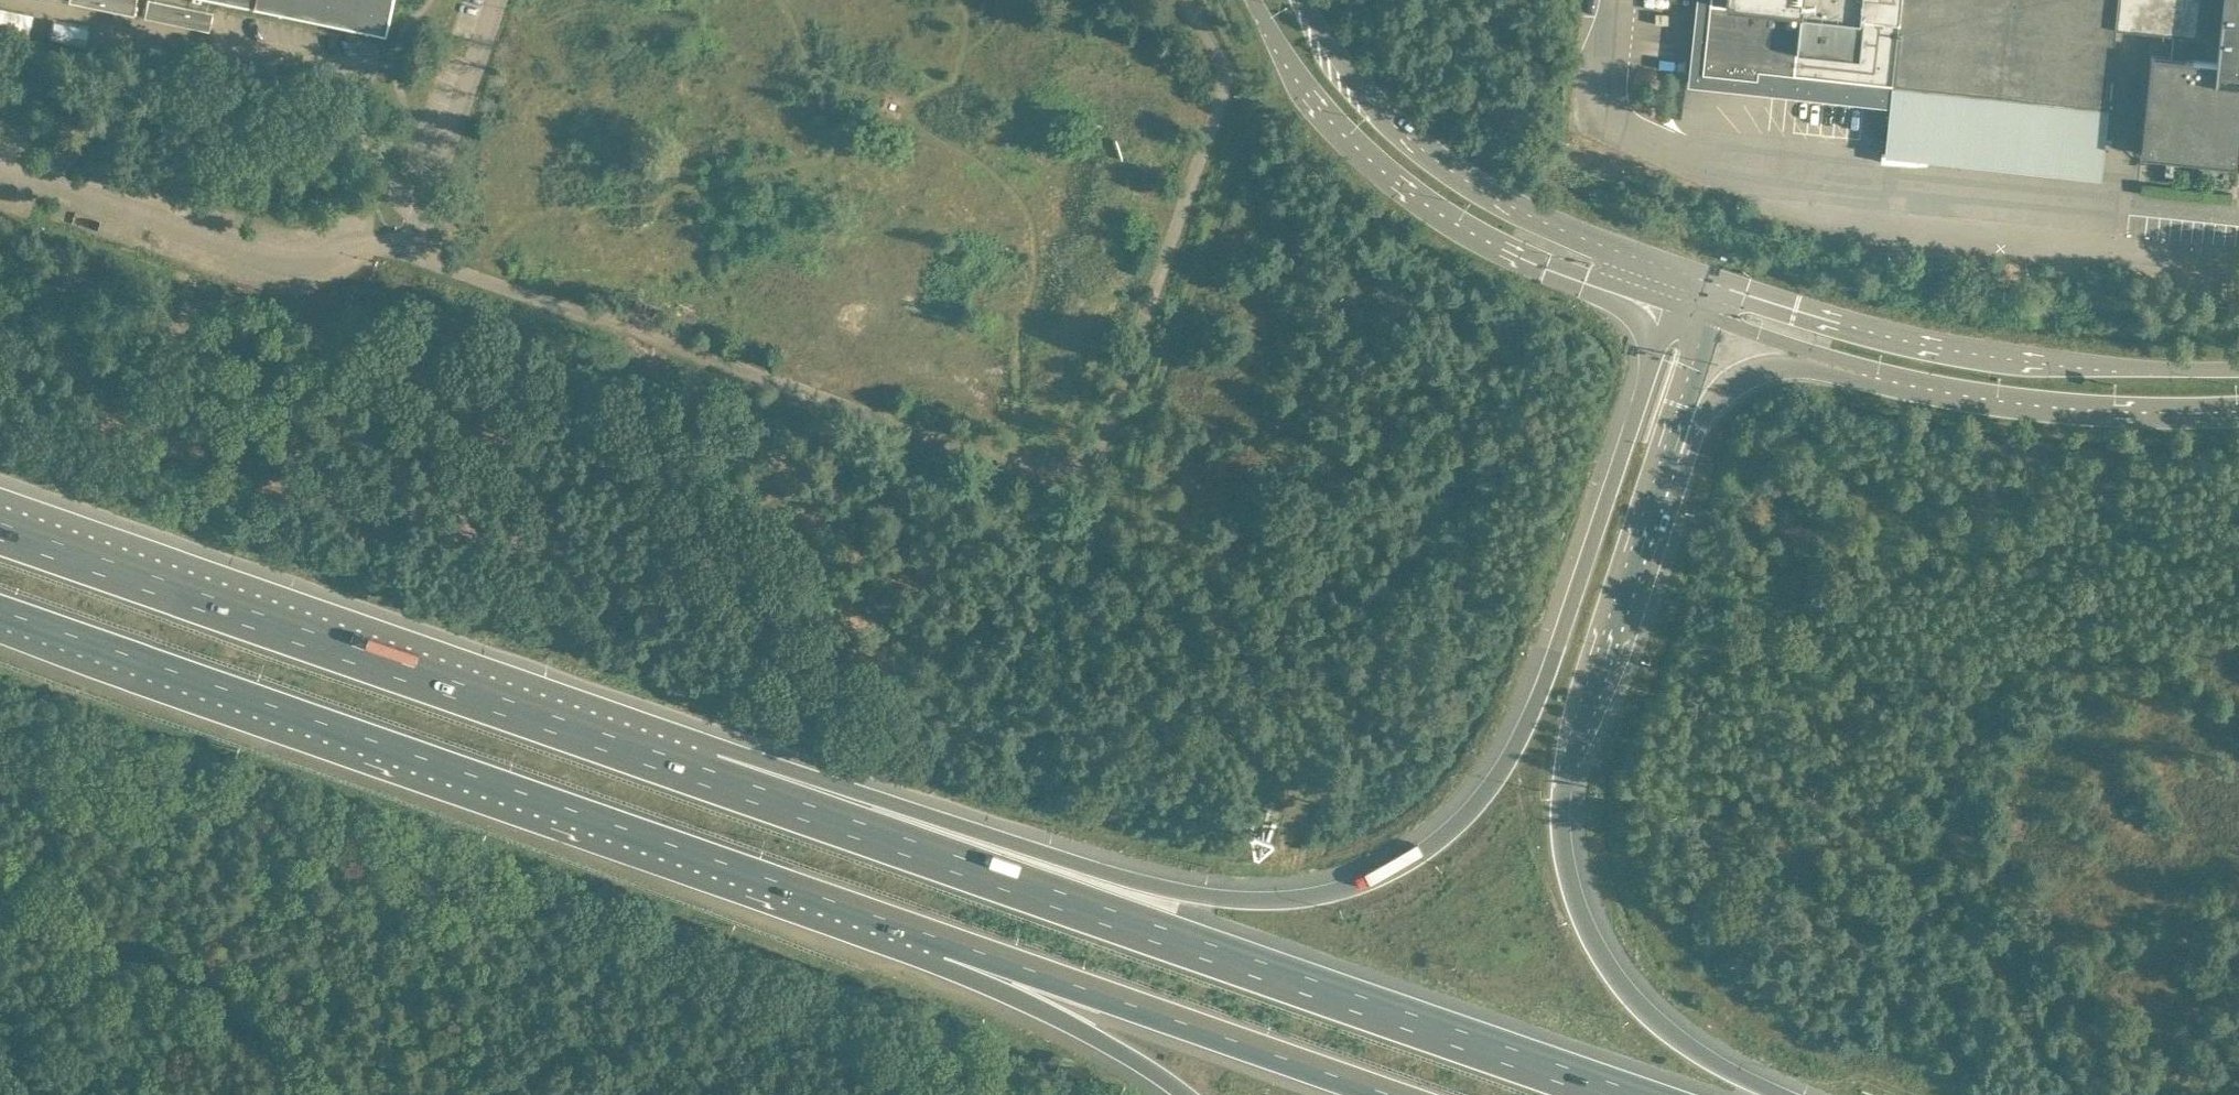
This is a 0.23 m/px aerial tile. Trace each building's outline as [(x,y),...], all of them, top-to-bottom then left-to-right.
[(384,33),(391,0),(222,0),(384,33)] [(2107,107),(2109,107),(2117,26),(2150,29),(2175,32),(2173,55),(2152,53),(2142,152),(2238,162),(2238,0),(2224,0),(2218,60),(2186,57),(2188,33),(2198,34),(2202,0),(1714,0),(1764,5),(1761,33),(1744,31),(1742,48),(1706,44),(1703,73),(1759,79),(1760,70),(1795,74),(1794,92),(1824,95),(1826,77),(2002,96),(2107,107)] [(1890,102),(1879,101),(1876,136),(1887,137),(1890,102)]
